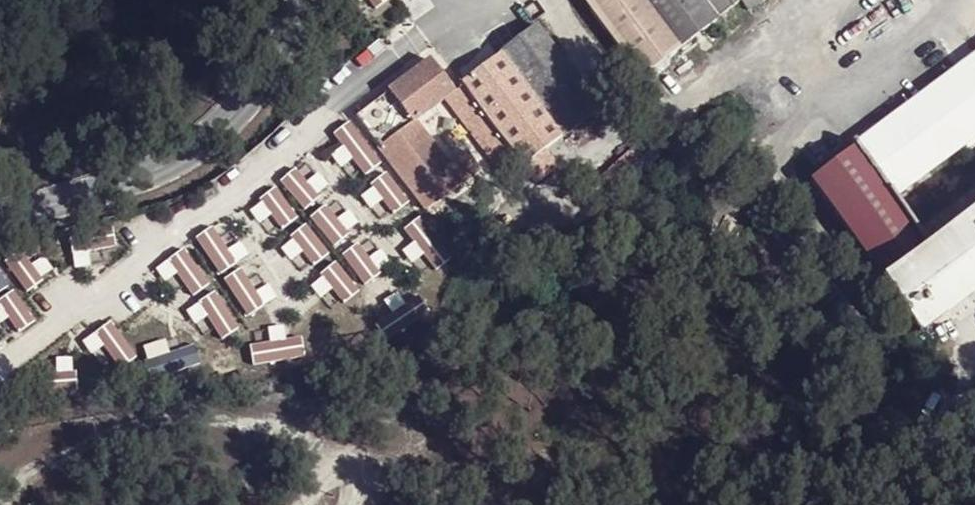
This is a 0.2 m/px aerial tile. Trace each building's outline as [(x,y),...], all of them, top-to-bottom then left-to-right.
[(767,0),(583,0),(641,76),(716,21),(714,18),(741,0),(750,13),(767,0)] [(460,84),(530,177),(550,163),(541,152),(597,111),(536,28),(460,84)] [(861,146),(900,198),(974,142),(974,60),(861,146)] [(353,118),(335,130),(361,172),(380,160),(353,118)] [(917,333),(974,289),(974,210),(927,246),(853,147),(809,182),(871,264),(867,268),(917,333)] [(330,208),(289,233),(305,260),(346,235),(330,208)] [(424,276),(451,255),(420,214),(393,235),(424,276)] [(70,240),(75,264),(90,261),(87,250),(117,243),(111,215),(83,221),(86,237),(70,240)] [(218,224),(198,233),(215,271),(235,262),(218,224)] [(383,264),(357,238),(319,276),(344,302),(383,264)] [(20,287),(46,274),(30,242),(4,255),(20,287)] [(189,296),(210,280),(184,246),(163,261),(189,296)] [(10,333),(34,319),(16,289),(0,298),(0,317),(10,333)] [(197,303),(219,337),(236,326),(214,292),(197,303)] [(95,330),(119,366),(136,355),(112,319),(95,330)] [(302,333),(283,336),(282,328),(248,334),(252,363),(305,355),(302,333)]
